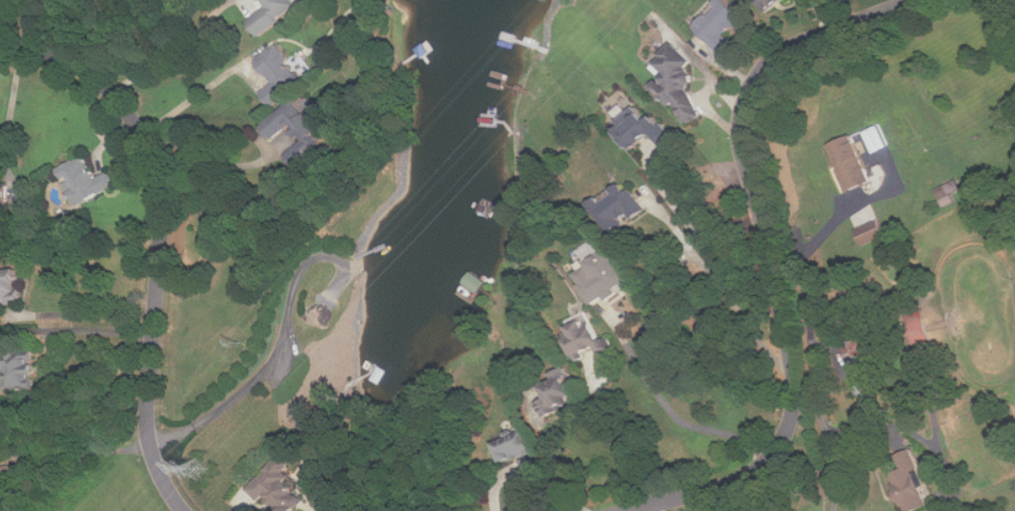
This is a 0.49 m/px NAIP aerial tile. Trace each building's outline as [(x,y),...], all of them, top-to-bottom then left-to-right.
[(302,8),(297,0),(261,0),(265,7),(248,17),(258,33),(302,8)] [(732,36),(749,17),(729,0),(723,0),(698,29),(724,51),(735,39),(732,36)] [(257,59),(273,82),(259,92),(270,106),(305,80),(279,43),(257,59)] [(703,116),(689,86),(697,83),(690,65),(691,64),(683,46),(659,56),(670,80),(661,84),(670,106),(678,102),(687,123),(703,116)] [(263,125),(273,138),(291,125),(302,140),(286,152),(296,165),(323,144),(316,135),(326,127),(302,95),(263,125)] [(622,121),(625,125),(618,132),(636,151),(654,134),(669,150),(681,140),(659,116),(654,120),(639,105),(622,121)] [(829,144),(848,191),(873,181),(855,134),(829,144)] [(74,205),(117,187),(111,171),(96,177),(87,155),(58,168),(63,181),(64,181),(74,205)] [(943,207),(955,200),(952,193),(961,188),(956,179),(935,190),(943,207)] [(606,202),(600,196),(591,204),(618,232),(633,218),(634,220),(647,208),(623,182),(613,191),(615,193),(606,202)] [(9,187),(0,185),(0,206),(6,207),(9,187)] [(857,229),(864,246),(889,236),(882,219),(857,229)] [(595,304),(606,297),(609,301),(622,291),(635,283),(612,247),(573,272),(595,304)] [(464,283),(479,293),(487,282),(472,271),(464,283)] [(0,276),(0,302),(22,300),(19,275),(0,276)] [(618,353),(610,336),(607,337),(602,327),(594,330),(586,312),(568,320),(573,331),(565,335),(576,361),(599,352),(602,360),(618,353)] [(874,394),(866,339),(847,342),(855,397),(874,394)] [(0,352),(0,371),(5,371),(5,387),(34,388),(35,352),(0,352)] [(555,372),(558,379),(545,385),(551,398),(539,403),(546,418),(563,411),(562,407),(573,402),(571,398),(579,394),(568,367),(555,372)] [(500,443),(508,463),(526,456),(533,473),(541,469),(534,450),(540,447),(533,430),(500,443)] [(915,449),(898,455),(904,470),(892,474),(897,489),(893,491),(897,503),(902,502),(905,510),(918,510),(931,506),(924,487),(928,485),(915,449)] [(279,510),(295,510),(303,501),(292,491),(299,484),(288,474),(295,466),(280,454),(252,487),(279,510)]
